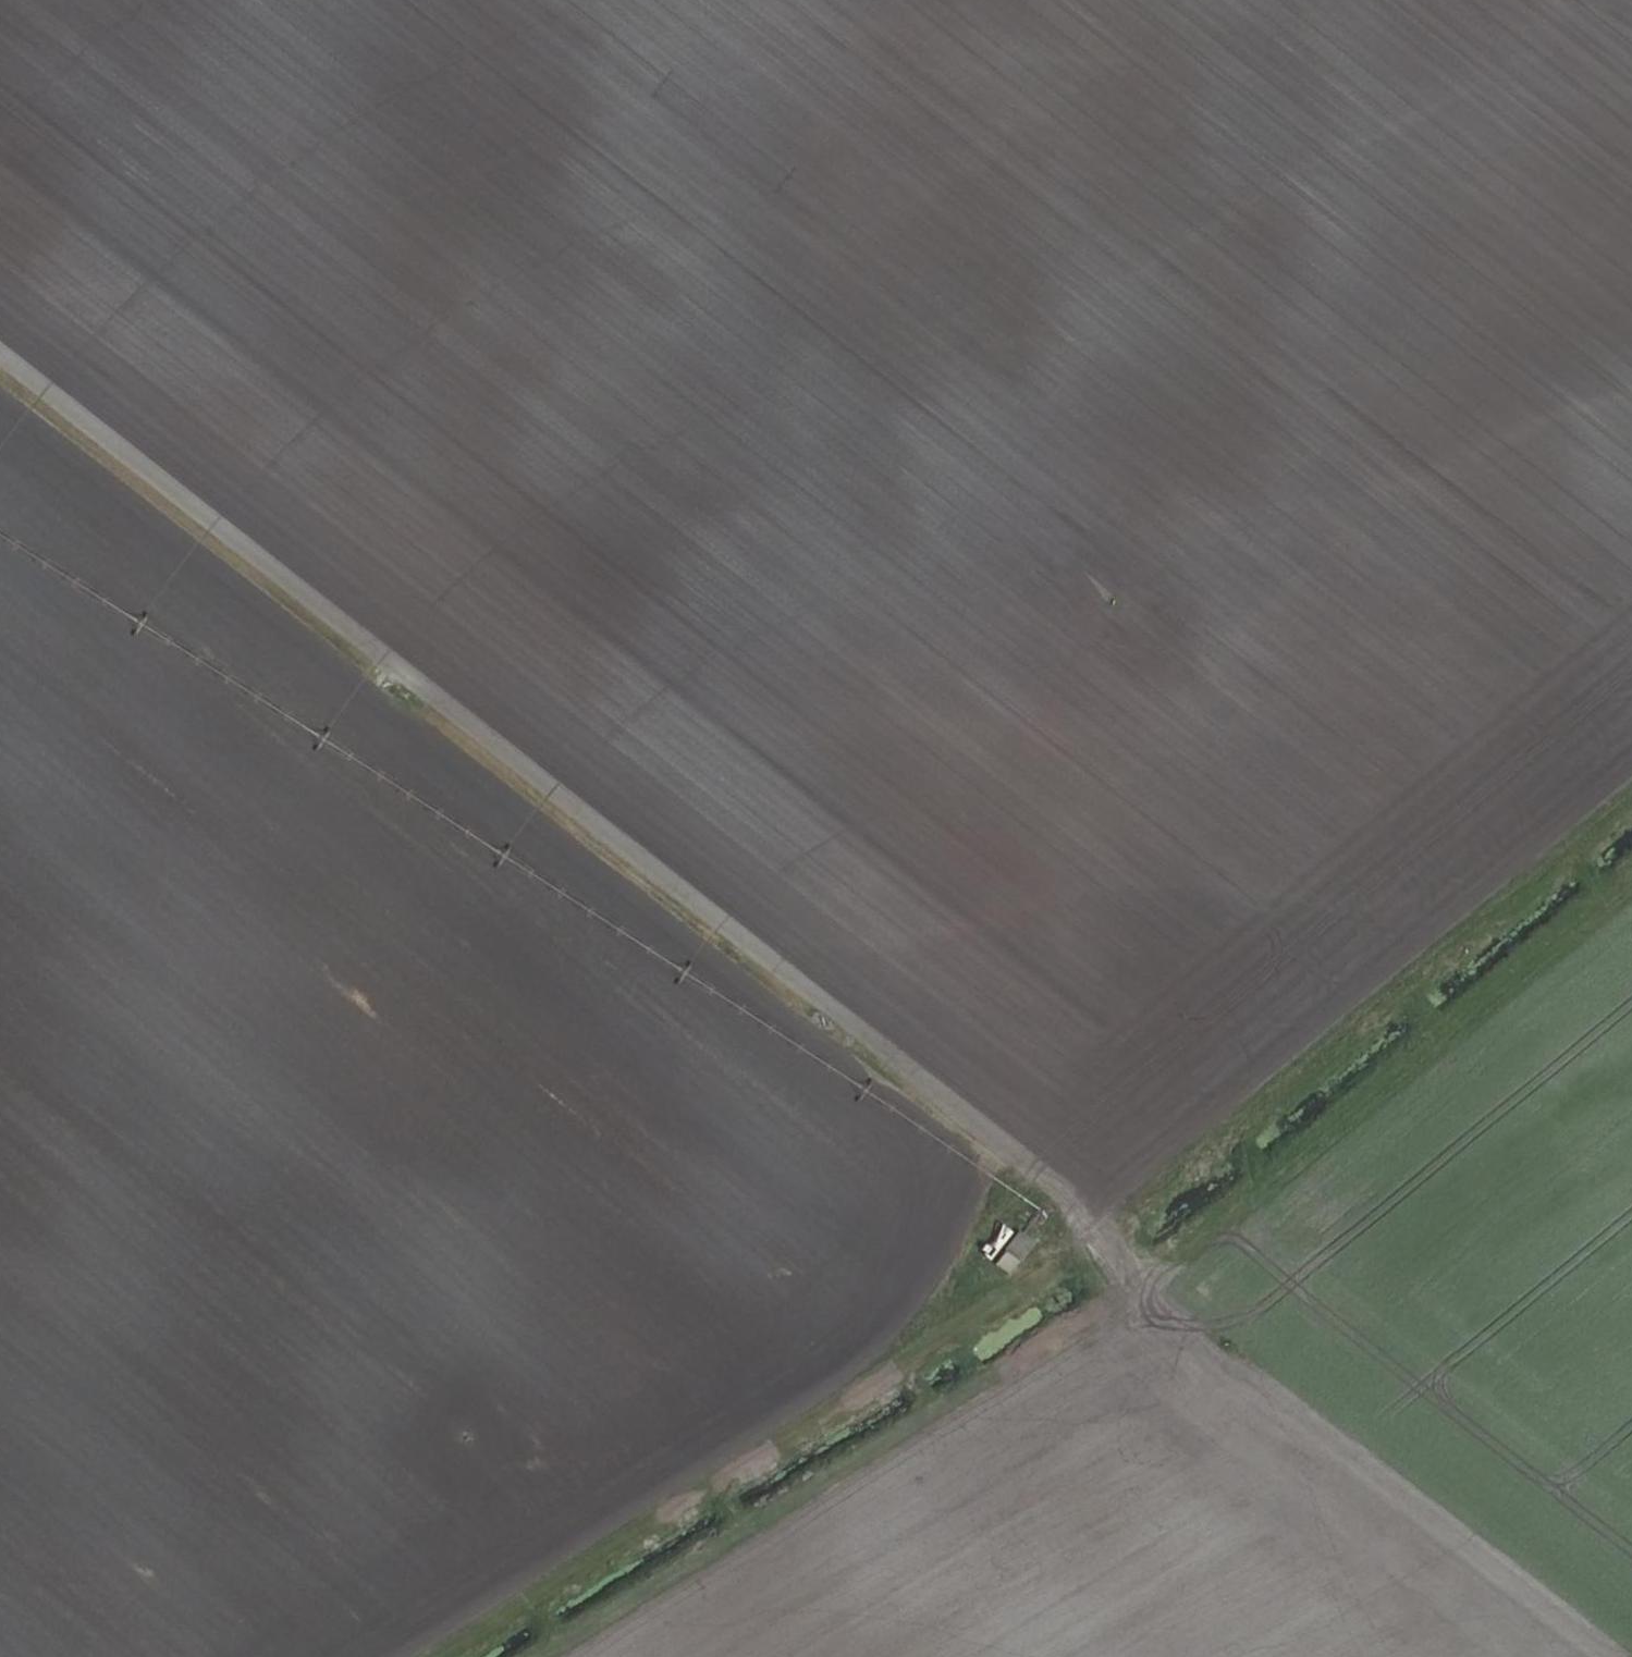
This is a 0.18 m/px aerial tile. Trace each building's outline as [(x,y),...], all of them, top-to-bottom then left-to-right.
[(1013,1273),(1035,1240),(1018,1229),(996,1261),(1013,1273)]
